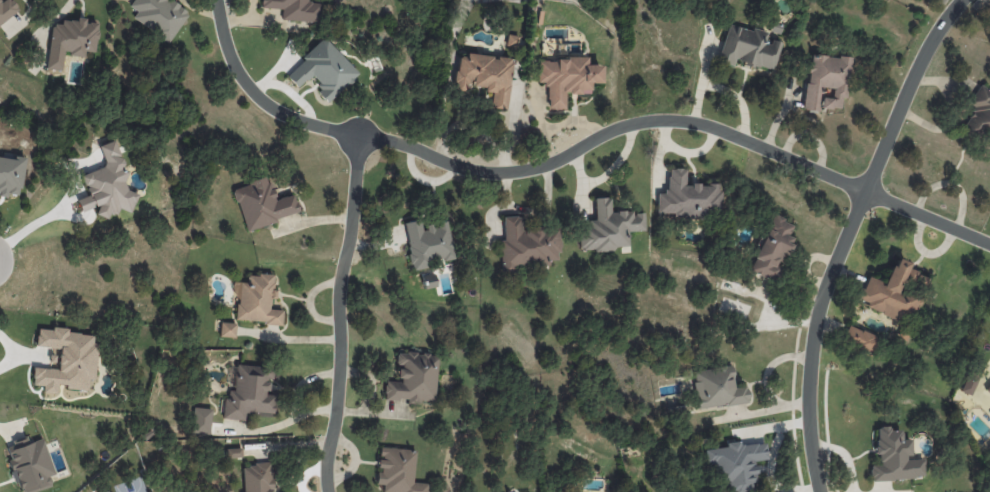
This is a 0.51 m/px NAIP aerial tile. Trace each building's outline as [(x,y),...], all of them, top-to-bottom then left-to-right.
[(11,0),(0,0),(0,25),(19,10),(11,0)] [(188,12),(170,0),(133,0),(129,6),(137,11),(132,18),(169,42),(188,12)] [(282,9),(281,19),(317,22),(318,2),(307,1),(307,0),(261,0),(261,8),(282,9)] [(46,69),(61,70),(63,54),(84,56),(84,51),(95,52),(98,22),(76,20),(76,23),(52,20),(46,69)] [(781,42),(770,40),(769,44),(764,42),(766,33),(727,23),(717,61),(733,65),(734,61),(774,71),(781,42)] [(286,75),(298,88),(308,78),(330,101),(358,74),(324,38),(286,75)] [(511,58),(458,53),(454,90),(468,91),(468,88),(492,90),(491,107),(506,109),(511,58)] [(802,109),(819,112),(820,107),(843,110),(849,58),(809,53),(802,109)] [(537,59),(537,83),(546,82),(546,108),(564,108),(564,94),(589,93),(588,83),(600,83),(600,65),(586,65),(585,58),(537,59)] [(979,84),(968,103),(975,107),(963,126),(989,143),(989,91),(979,84)] [(656,216),(700,216),(720,210),(720,192),(717,183),(692,183),(684,185),(684,169),(667,169),(667,190),(656,194),(656,216)] [(245,229),(298,214),(293,194),(273,200),(267,177),(233,187),(245,229)] [(628,247),(627,231),(643,230),(642,213),(631,213),(631,210),(609,211),(609,197),(593,198),(594,220),(588,220),(588,226),(578,227),(579,250),(628,247)] [(748,272),(772,281),(780,261),(783,262),(792,238),(787,236),(792,223),(770,215),(748,272)] [(502,217),(503,239),(500,240),(501,267),(561,264),(559,226),(520,229),(519,216),(502,217)] [(456,258),(445,220),(435,223),(436,224),(421,229),(418,219),(401,224),(415,271),(432,265),(431,261),(443,258),(444,262),(456,258)] [(884,283),(866,276),(857,299),(867,303),(865,307),(910,324),(919,298),(897,289),(907,263),(893,257),(884,283)] [(234,321),(281,323),(282,310),(269,309),(270,298),(272,298),(274,275),(247,274),(246,282),(236,281),(234,321)] [(235,323),(220,322),(220,337),(235,338),(235,323)] [(878,338),(848,324),(840,341),(871,355),(878,338)] [(95,333),(68,333),(68,328),(37,328),(36,347),(59,348),(59,355),(49,355),(49,367),(32,366),(32,385),(42,386),(42,392),(58,393),(58,388),(88,388),(88,378),(95,379),(95,333)] [(436,353),(396,353),(395,365),(398,365),(397,381),(384,380),(384,399),(407,400),(407,402),(435,402),(436,353)] [(223,419),(245,420),(246,411),(272,413),(274,395),(269,394),(271,367),(236,364),(234,391),(226,390),(223,419)] [(691,371),(697,410),(748,401),(745,385),(734,387),(730,365),(691,371)] [(970,395),(979,376),(968,371),(959,391),(970,395)] [(208,434),(211,409),(193,407),(191,433),(208,434)] [(923,477),(922,457),(911,458),(910,439),(901,440),(900,430),(889,430),(889,426),(874,427),(876,455),(877,454),(878,464),(869,464),(870,480),(923,477)] [(28,442),(27,439),(6,444),(18,491),(28,491),(51,486),(49,476),(53,475),(43,438),(28,442)] [(738,445),(738,441),(725,442),(725,447),(704,449),(705,464),(717,463),(720,491),(752,491),(751,482),(756,481),(754,461),(766,459),(764,443),(738,445)] [(241,457),(241,448),(226,449),(226,457),(241,457)] [(427,483),(413,482),(414,449),(380,448),(379,459),(377,459),(376,484),(382,484),(382,491),(426,491),(427,483)] [(270,489),(273,489),(272,463),(242,465),(243,491),(270,491),(270,489)]
